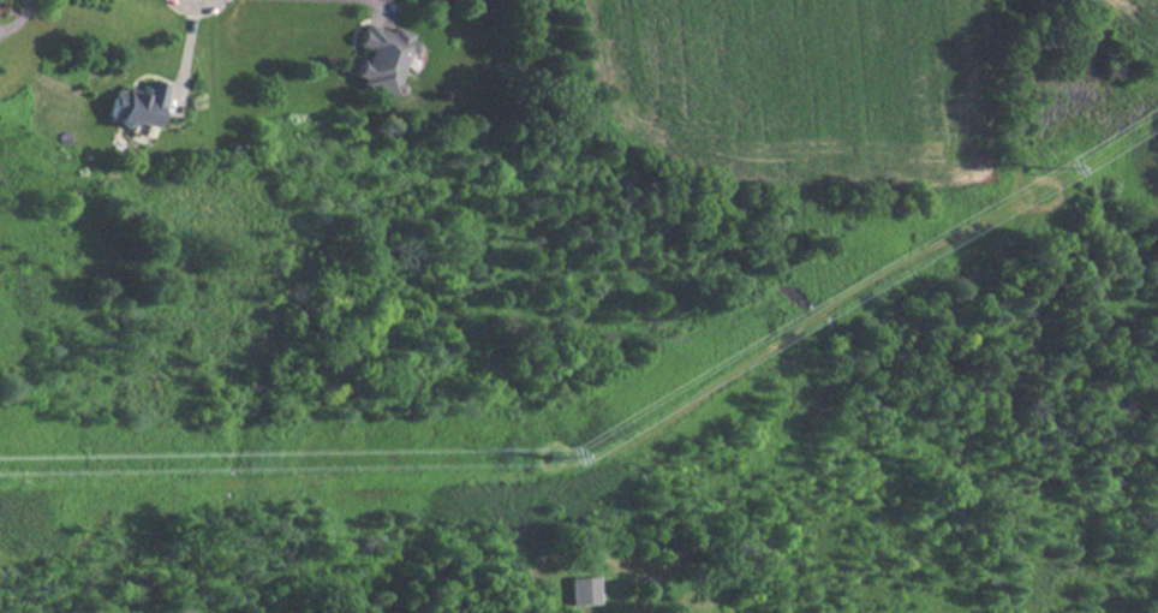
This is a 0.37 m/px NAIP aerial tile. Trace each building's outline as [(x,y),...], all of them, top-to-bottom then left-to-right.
[(356,45),(364,48),(353,81),(394,94),(407,52),(414,55),(418,42),(409,40),(411,32),(391,26),(389,31),(363,23),(356,45)] [(164,83),(142,79),(140,90),(126,87),(125,90),(113,88),(107,120),(156,129),(164,83)] [(571,577),(572,604),(599,603),(598,576),(571,577)]
